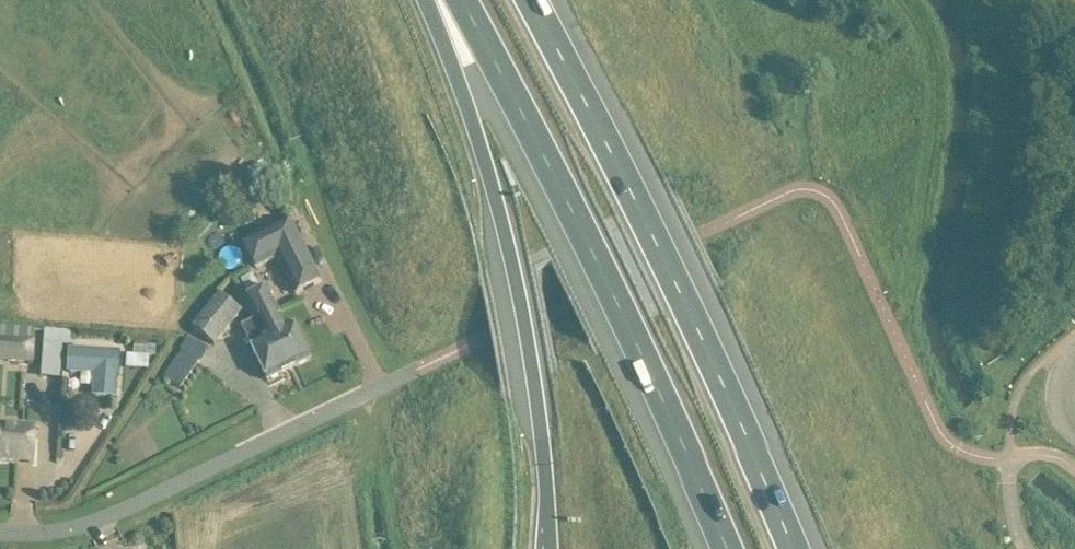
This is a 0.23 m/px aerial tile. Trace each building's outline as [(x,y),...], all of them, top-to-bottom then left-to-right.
[(322,283),(291,220),(244,243),(257,269),(278,258),(297,295),(322,283)] [(312,360),(302,341),(294,325),(287,329),(268,289),(246,300),(256,321),(261,318),(276,349),(280,347),(286,357),(284,358),(290,371),(312,360)] [(215,346),(241,311),(220,293),(192,329),(215,346)] [(268,382),(290,371),(284,358),(286,357),(280,347),(276,349),(261,318),(256,321),(249,324),(241,327),(251,346),(268,382)] [(44,331),(43,344),(62,345),(74,346),(75,333),(63,333),(44,331)] [(35,365),(36,340),(14,338),(12,363),(35,365)] [(182,389),(207,351),(188,338),(181,349),(182,351),(165,378),(182,389)] [(136,344),(135,356),(147,357),(148,345),(136,344)] [(119,353),(71,350),(70,372),(95,374),(94,395),(117,397),(119,353)] [(35,463),(37,428),(0,426),(0,461),(35,463)]
